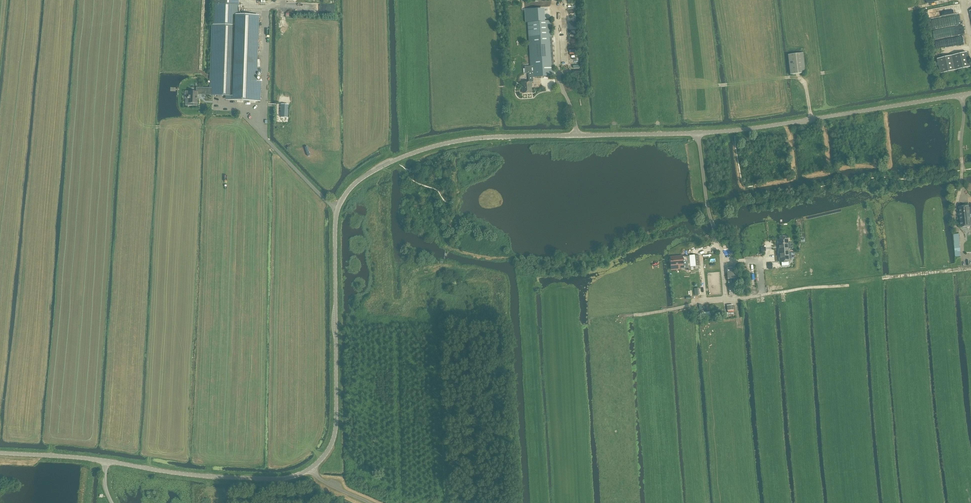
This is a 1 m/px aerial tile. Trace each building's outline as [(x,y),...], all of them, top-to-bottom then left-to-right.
[(197,106),(198,94),(210,95),(228,96),(228,100),(260,101),(261,81),(256,81),(258,16),(238,15),(239,0),(214,0),(211,88),(197,88),(196,92),(189,92),(188,98),(187,98),(186,98),(186,105),(197,106)] [(522,83),(523,93),(531,93),(531,87),(532,87),(532,82),(533,82),(533,77),(554,76),(550,21),(528,22),(531,77),(529,77),(529,82),(522,83)] [(967,52),(937,59),(941,74),(970,67),(969,62),(967,52)] [(788,55),(790,75),(805,73),(803,53),(788,55)] [(970,226),(970,225),(969,209),(969,206),(959,207),(961,227),(970,226)] [(787,239),(778,240),(779,245),(779,250),(780,263),(789,262),(789,259),(791,259),(791,253),(788,253),(788,249),(790,249),(790,244),(788,244),(787,239)] [(726,253),(727,265),(727,268),(735,267),(735,264),(734,252),(726,253)] [(683,265),(682,262),(687,262),(690,296),(721,294),(718,254),(687,256),(687,257),(682,257),(671,258),(671,266),(683,265)] [(727,269),(729,296),(738,295),(736,268),(727,269)]
